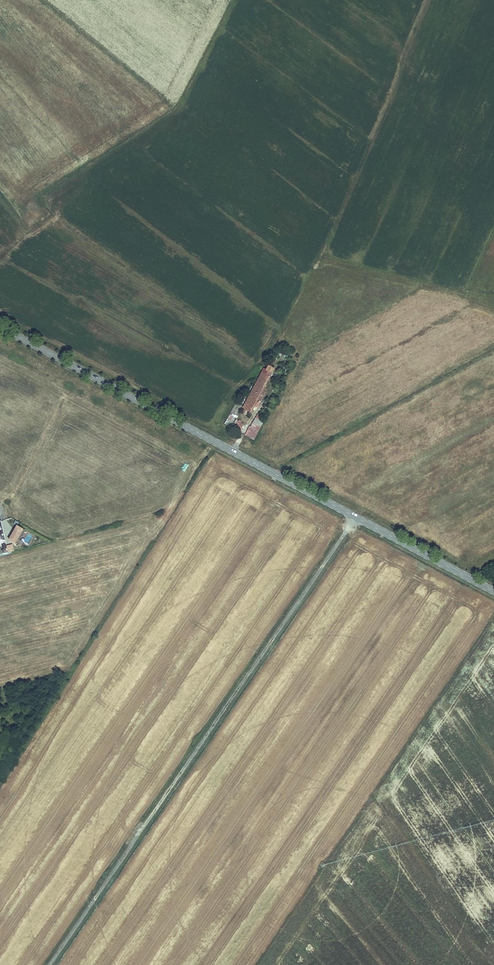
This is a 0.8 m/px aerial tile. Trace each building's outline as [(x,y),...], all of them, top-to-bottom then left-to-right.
[(252,412),(276,368),(270,365),(268,369),(265,368),(244,408),(252,412)] [(235,405),(229,421),(234,422),(240,406),(235,405)] [(246,436),(255,440),(265,418),(256,413),(246,436)] [(18,539),(24,529),(16,524),(10,535),(12,536),(9,540),(17,544),(20,539),(18,539)] [(24,543),(29,545),(33,536),(28,533),(24,543)]
